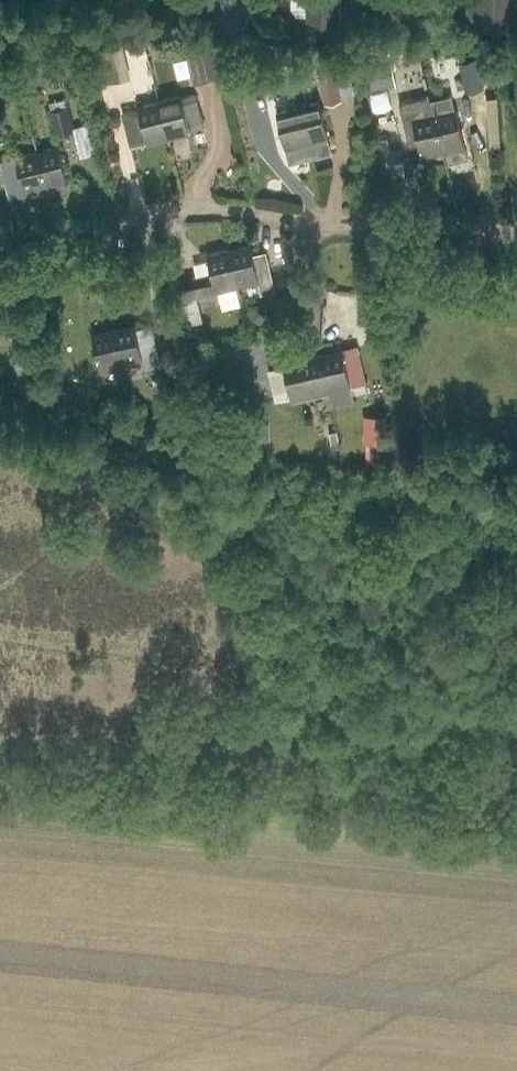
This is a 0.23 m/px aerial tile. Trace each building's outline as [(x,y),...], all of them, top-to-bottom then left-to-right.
[(246,0),(210,0),(209,5),(218,6),(218,19),(246,20),(246,0)] [(292,15),(309,15),(337,16),(337,0),(292,0),(292,15)] [(467,22),(516,24),(516,0),(468,0),(467,22)] [(187,53),(195,83),(225,74),(216,44),(187,53)] [(131,77),(124,46),(93,53),(100,84),(131,77)] [(396,85),(392,60),(390,61),(389,57),(364,62),(370,90),(396,85)] [(480,87),(479,82),(484,81),(481,59),(455,64),(459,90),(480,87)] [(342,96),(336,68),(319,72),(325,100),(342,96)] [(468,158),(465,147),(456,108),(451,90),(428,96),(432,114),(442,152),(444,152),(446,163),(468,158)] [(161,100),(168,139),(190,134),(189,130),(204,126),(195,91),(161,100)] [(422,157),(442,152),(432,114),(428,96),(399,102),(410,146),(419,143),(422,157)] [(75,126),(71,106),(66,107),(64,99),(48,102),(54,134),(75,129),(81,155),(94,153),(88,123),(75,126)] [(147,144),(168,139),(161,100),(121,110),(130,145),(147,141),(147,144)] [(300,106),(309,157),(331,151),(328,139),(319,101),(300,106)] [(289,162),(309,157),(300,106),(276,111),(285,150),(286,150),(289,162)] [(37,151),(47,189),(68,184),(59,145),(37,151)] [(26,195),(47,189),(37,151),(16,156),(3,159),(10,190),(24,187),(26,195)] [(251,243),(225,249),(232,288),(259,282),(251,243)] [(208,253),(212,273),(179,280),(183,297),(180,298),(186,325),(203,321),(197,295),(232,288),(225,249),(208,253)] [(108,329),(116,368),(144,361),(134,322),(108,329)] [(102,371),(116,368),(108,329),(92,332),(102,371)] [(315,354),(323,392),(328,391),(331,403),(353,398),(350,386),(366,383),(360,352),(342,348),(315,354)] [(315,354),(284,361),(292,399),(323,392),(315,354)] [(177,419),(191,417),(189,405),(175,407),(177,419)] [(388,452),(388,434),(388,415),(364,416),(364,442),(371,442),(371,467),(400,467),(399,452),(388,452)]
